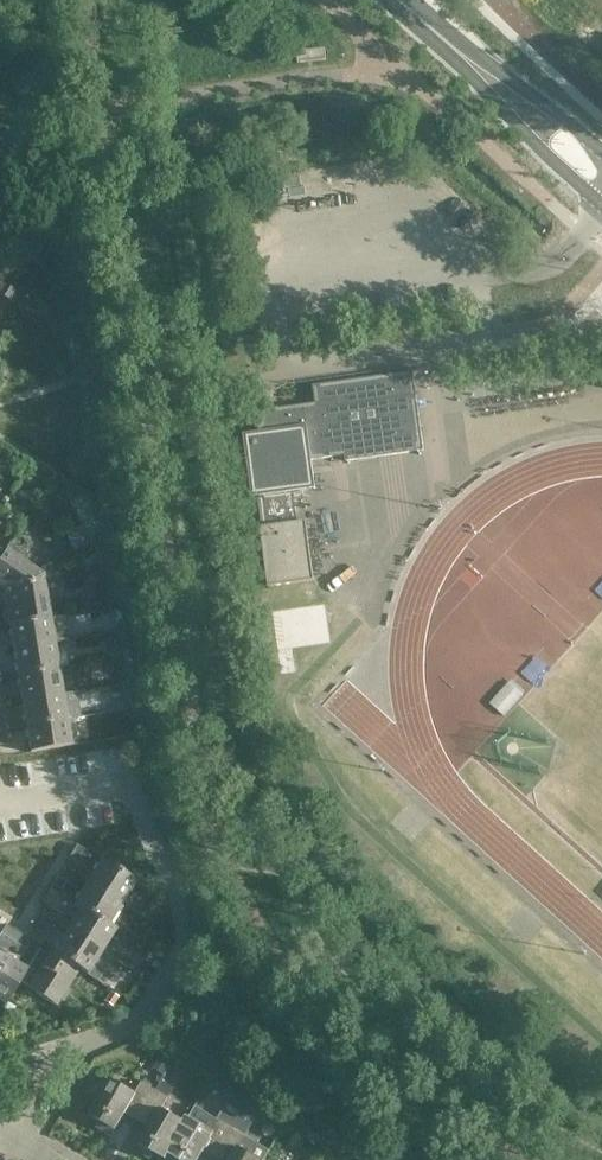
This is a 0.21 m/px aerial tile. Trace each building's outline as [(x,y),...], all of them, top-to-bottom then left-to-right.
[(296,51),(298,62),(326,60),(325,48),(296,51)] [(0,287),(0,295),(9,301),(14,304),(16,305),(22,296),(15,292),(2,283),(0,287)] [(260,431),(243,434),(251,497),(257,496),(262,527),(260,527),(268,587),(314,581),(306,521),(297,522),(293,492),(315,488),(311,460),(332,457),(331,447),(343,446),(344,455),(345,461),(423,450),(416,395),(412,372),(313,385),(315,403),(257,411),(260,431)] [(4,600),(42,575),(23,562),(28,554),(10,542),(4,552),(0,557),(0,597),(4,600)] [(8,625),(49,618),(42,575),(4,600),(8,625)] [(104,590),(98,598),(99,605),(114,603),(112,588),(104,590)] [(62,616),(49,618),(8,625),(8,626),(10,626),(14,650),(53,644),(66,641),(62,616)] [(18,675),(57,669),(53,644),(14,650),(18,675)] [(22,701),(62,694),(57,669),(18,675),(22,701)] [(75,692),(62,694),(22,701),(26,726),(73,718),(79,717),(75,692)] [(77,744),(73,718),(26,726),(31,752),(77,744)] [(0,730),(0,745),(9,744),(6,729),(0,730)] [(69,858),(78,863),(86,850),(77,844),(69,858)] [(87,882),(121,903),(135,881),(101,860),(87,882)] [(50,889),(59,894),(67,882),(58,876),(50,889)] [(80,910),(80,908),(107,925),(108,924),(121,903),(87,882),(73,905),(80,910)] [(51,907),(59,894),(50,889),(42,902),(51,907)] [(59,894),(51,907),(65,916),(66,914),(74,919),(66,930),(101,952),(115,928),(108,924),(107,925),(80,908),(80,910),(73,905),(73,904),(59,894)] [(159,900),(150,902),(151,913),(161,912),(159,900)] [(44,934),(52,921),(43,915),(35,928),(44,934)] [(18,932),(6,925),(0,935),(0,961),(18,932)] [(66,930),(52,953),(79,969),(87,974),(97,980),(111,958),(101,952),(66,930)] [(19,981),(26,969),(25,969),(17,964),(32,940),(18,932),(0,961),(0,1001),(5,1004),(19,981)] [(160,946),(151,940),(146,949),(155,955),(160,946)] [(26,969),(19,981),(28,987),(27,988),(56,1005),(79,969),(52,953),(50,957),(38,949),(25,969),(26,969)] [(149,952),(145,959),(150,962),(155,955),(149,952)] [(111,991),(105,1000),(113,1005),(118,996),(111,991)] [(171,1059),(159,1052),(153,1063),(165,1070),(171,1059)] [(136,1119),(154,1089),(142,1081),(135,1093),(110,1078),(89,1114),(99,1121),(96,1126),(112,1135),(125,1113),(136,1119)] [(154,1089),(136,1119),(149,1127),(136,1149),(151,1158),(154,1153),(166,1159),(169,1154),(167,1153),(185,1123),(183,1121),(161,1108),(168,1097),(173,1088),(161,1081),(156,1090),(154,1089)] [(232,1128),(249,1100),(235,1092),(219,1120),(193,1105),(183,1121),(185,1123),(167,1153),(169,1154),(177,1159),(197,1159),(202,1151),(214,1158),(232,1128)] [(232,1128),(214,1158),(217,1159),(265,1159),(271,1150),(245,1135),(261,1108),(249,1100),(232,1128)] [(330,1134),(328,1138),(329,1142),(333,1144),(337,1142),(339,1139),(337,1135),(334,1133),(330,1134)]
